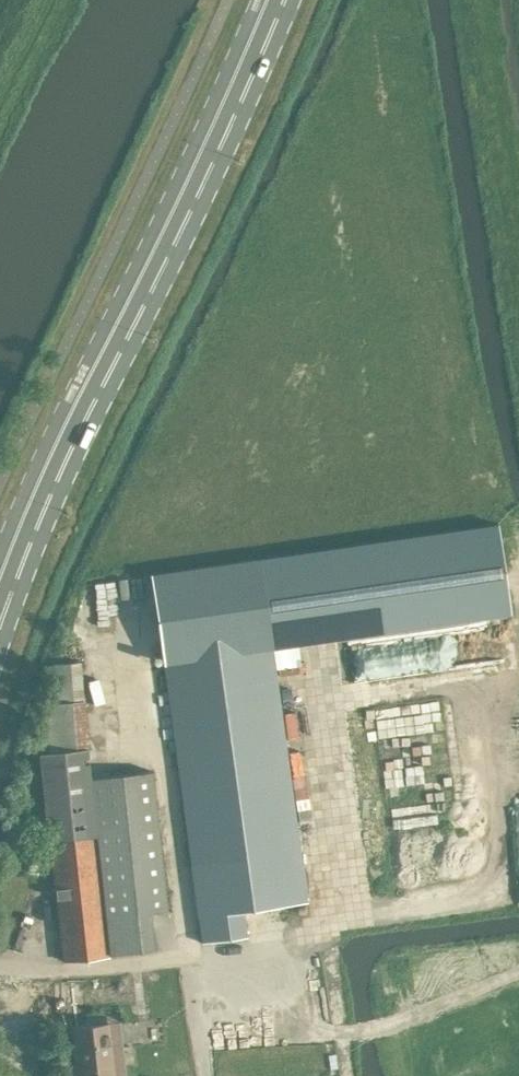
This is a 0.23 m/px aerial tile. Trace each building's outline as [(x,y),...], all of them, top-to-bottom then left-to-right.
[(499,524),(263,556),(275,646),(511,614),(499,524)] [(309,899),(275,646),(263,556),(152,570),(199,914),(215,912),(216,925),(240,921),(238,909),(309,899)] [(153,910),(169,909),(154,768),(92,775),(80,658),(54,661),(58,699),(47,700),(52,749),(41,750),(50,838),(52,838),(64,958),(110,954),(110,952),(157,947),(153,910)] [(163,663),(141,668),(144,679),(166,675),(163,663)] [(113,1022),(73,1026),(75,1047),(74,1048),(78,1075),(119,1075),(113,1022)] [(331,1065),(340,1063),(338,1048),(329,1049),(331,1065)]
